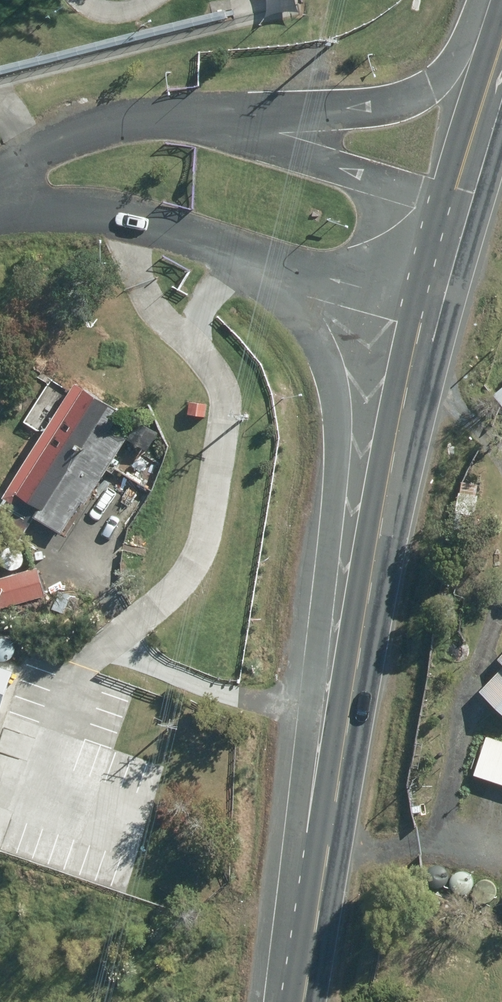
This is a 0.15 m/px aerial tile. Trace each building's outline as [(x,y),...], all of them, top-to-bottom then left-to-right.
[(118,411),(73,383),(3,496),(7,498),(0,511),(0,529),(17,540),(32,517),(59,533),(80,501),(83,503),(124,438),(107,428),(118,411)] [(501,405),(501,385),(492,393),(501,405)] [(187,413),(203,416),(205,403),(188,402),(187,413)] [(0,577),(0,607),(43,594),(34,567),(0,577)] [(2,681),(10,683),(14,669),(0,664),(0,689),(2,681)] [(478,692),(501,714),(501,666),(478,692)] [(474,775),(501,784),(501,741),(487,736),(474,775)]
